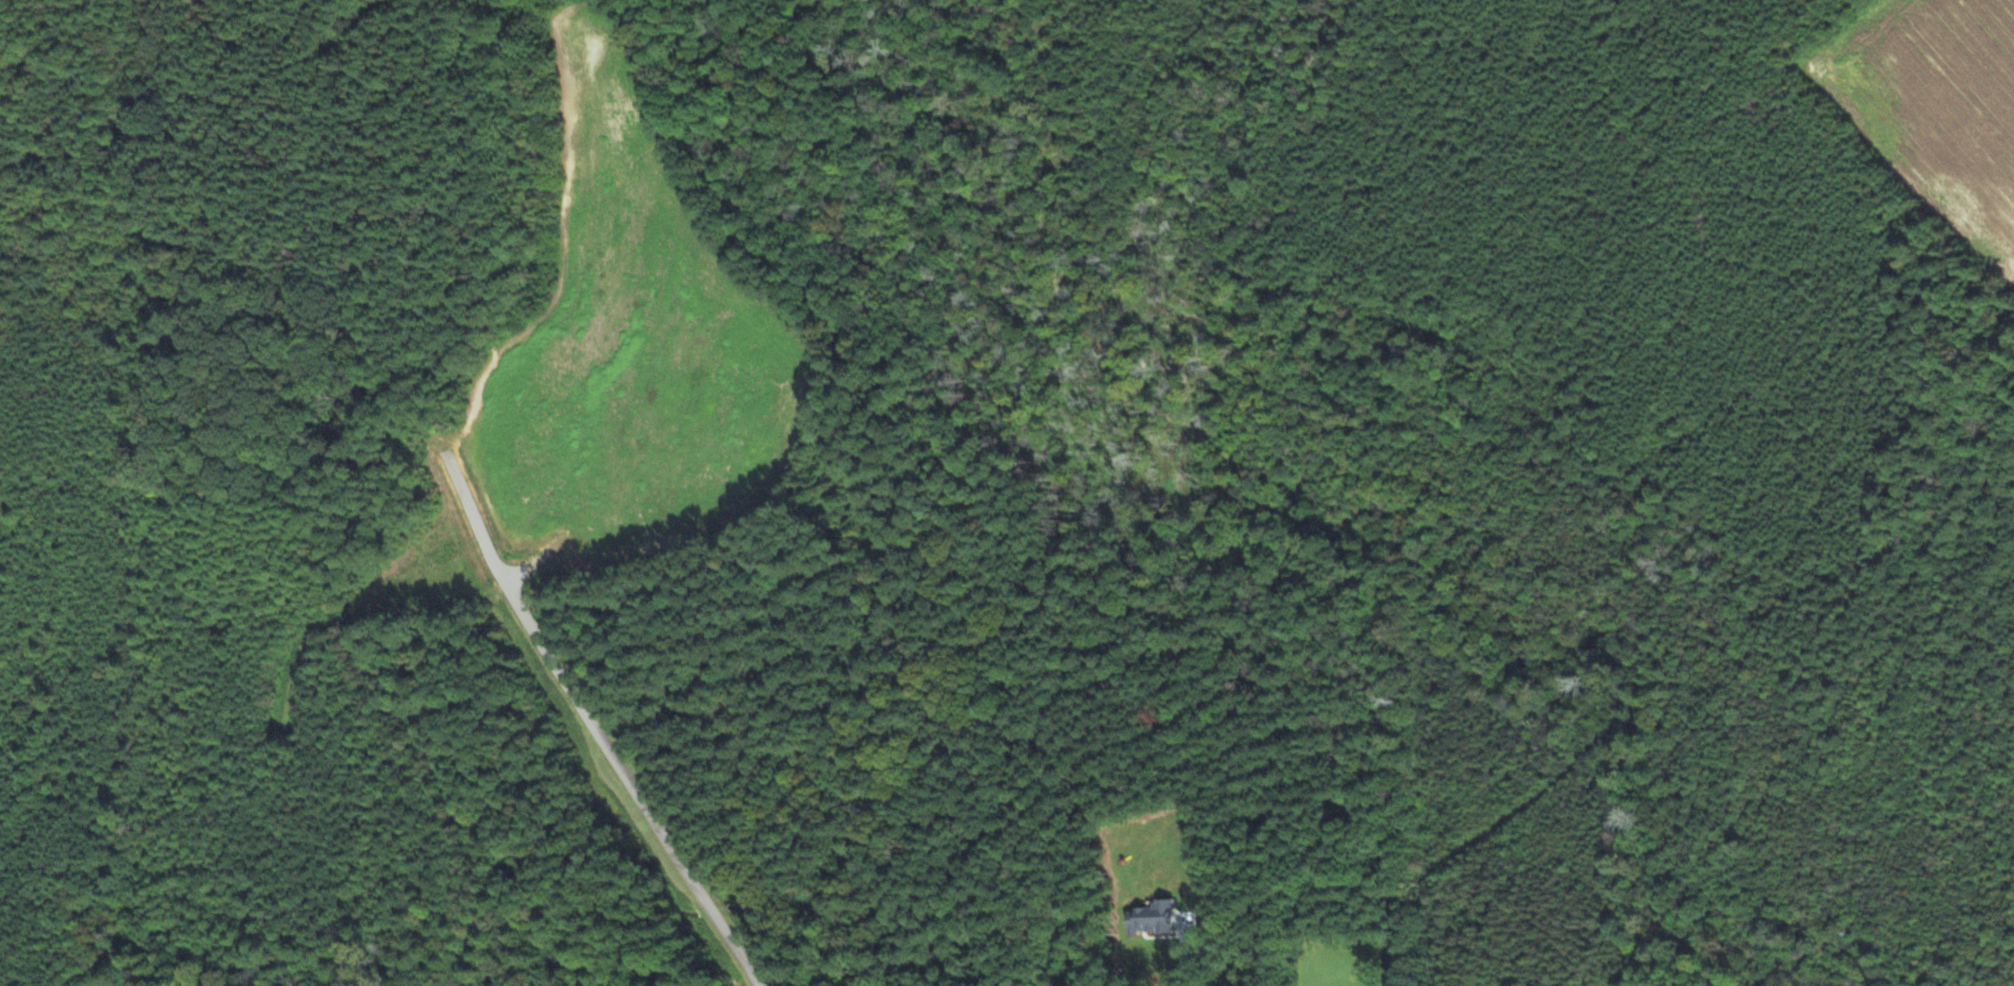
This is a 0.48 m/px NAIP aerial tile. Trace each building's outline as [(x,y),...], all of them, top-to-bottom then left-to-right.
[(1191,910),(1173,912),(1171,900),(1130,906),(1132,919),(1126,920),(1129,941),(1176,934),(1178,947),(1196,945),(1191,910)]
